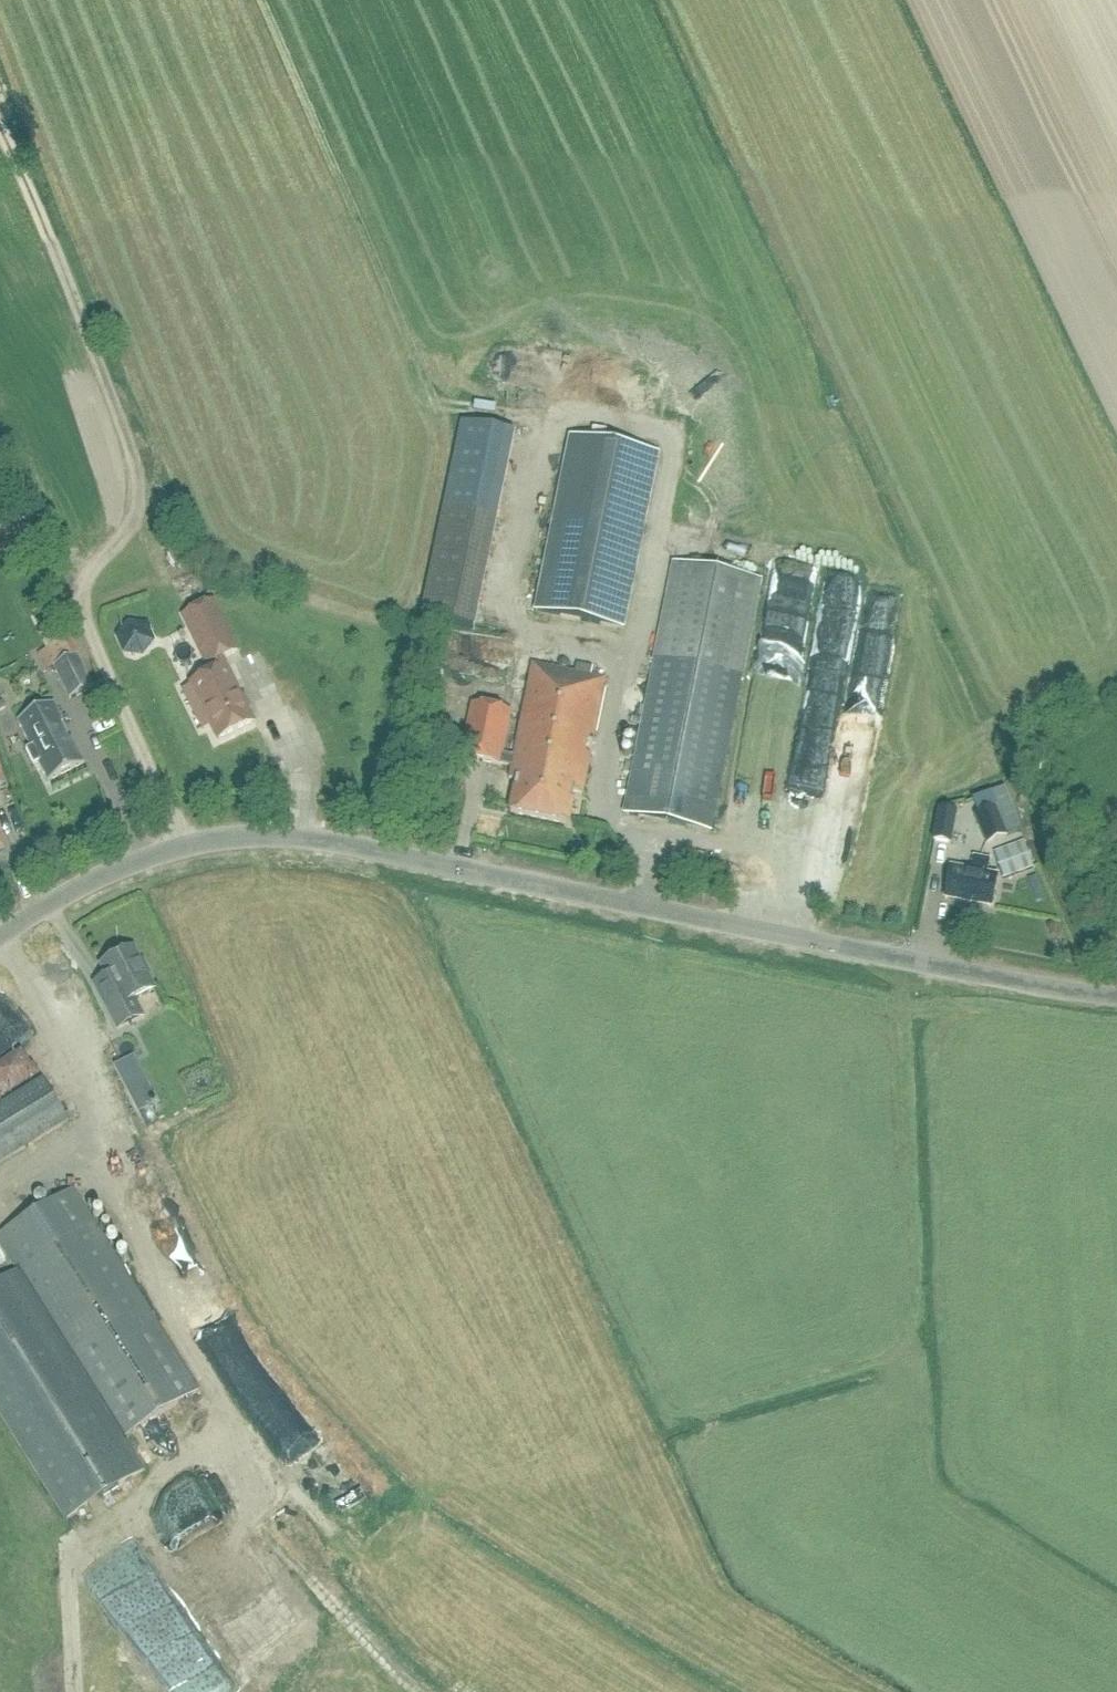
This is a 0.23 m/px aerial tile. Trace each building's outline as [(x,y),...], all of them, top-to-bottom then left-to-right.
[(462,424),(421,619),(473,630),(514,435),(462,424)] [(536,613),(623,631),(657,456),(570,439),(536,613)] [(782,553),(750,785),(791,790),(823,559),(782,553)] [(624,816),(711,833),(760,581),(673,564),(624,816)] [(191,569),(179,572),(185,595),(198,592),(191,569)] [(92,689),(76,656),(69,640),(37,656),(45,672),(51,668),(68,701),(92,689)] [(512,814),(568,826),(575,795),(582,796),(590,757),(583,755),(587,737),(594,738),(605,683),(532,668),(513,758),(502,756),(511,715),(472,706),(461,758),(500,767),(511,769),(508,781),(518,783),(512,814)] [(191,685),(218,741),(252,724),(225,669),(191,685)] [(48,784),(84,765),(54,705),(17,723),(30,749),(25,752),(34,768),(39,766),(48,784)] [(333,751),(344,748),(339,726),(327,728),(333,751)] [(408,740),(405,750),(412,752),(414,741),(408,740)] [(1007,839),(1006,837),(1021,832),(1004,789),(988,795),(994,811),(975,819),(986,847),(1007,839)] [(940,810),(933,843),(951,846),(957,814),(940,810)] [(1023,844),(993,855),(1002,880),(1033,869),(1023,844)] [(950,869),(944,900),(990,910),(997,878),(986,876),(989,863),(974,860),(971,873),(950,869)] [(102,966),(119,1000),(105,1007),(117,1032),(142,1018),(136,1006),(138,999),(152,992),(146,979),(148,975),(143,964),(138,964),(131,951),(102,966)] [(114,1174),(143,1169),(119,1044),(91,1050),(114,1174)] [(0,1062),(0,1097),(2,1100),(38,1076),(20,1048),(0,1062)] [(0,1107),(0,1164),(68,1122),(42,1080),(0,1107)] [(17,1272),(0,1282),(0,1418),(65,1523),(146,1472),(125,1439),(198,1393),(73,1192),(0,1238),(0,1245),(17,1272)] [(318,1438),(261,1363),(231,1386),(287,1461),(318,1438)]
